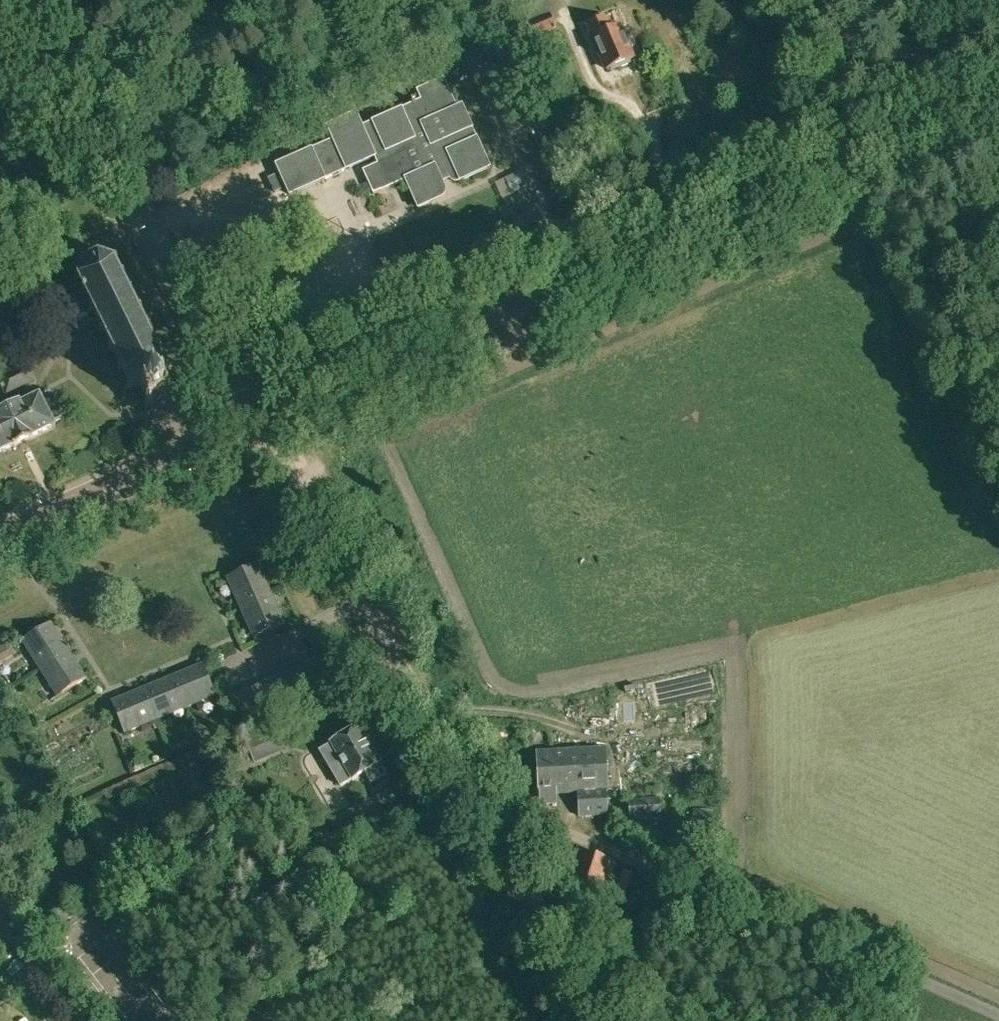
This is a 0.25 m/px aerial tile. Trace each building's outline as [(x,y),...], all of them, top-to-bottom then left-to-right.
[(534,39),(557,29),(544,0),(528,0),(519,4),(527,23),(526,23),(534,39)] [(587,23),(607,70),(633,59),(619,25),(611,28),(606,16),(587,23)] [(470,52),(510,132),(527,124),(487,43),(470,52)] [(404,178),(418,208),(442,197),(444,195),(445,193),(445,189),(445,187),(440,176),(444,174),(447,173),(450,179),(451,179),(453,181),(456,181),(459,181),(490,167),(462,104),(456,107),(444,78),(417,90),(421,100),(362,126),(356,112),(326,125),(332,139),(276,164),(277,167),(284,181),(289,194),(375,156),(378,164),(406,151),(416,173),(404,178)] [(277,167),(266,172),(273,186),(284,181),(277,167)] [(527,185),(521,171),(505,180),(511,194),(527,185)] [(542,218),(538,208),(524,214),(528,224),(542,218)] [(150,406),(152,409),(154,407),(153,405),(161,401),(169,398),(170,400),(174,398),(172,394),(176,392),(174,389),(170,390),(166,380),(168,380),(169,374),(167,370),(172,368),(170,364),(167,366),(160,350),(163,348),(161,345),(157,347),(150,331),(152,329),(151,326),(148,328),(140,312),(143,311),(142,308),(138,309),(131,292),(134,291),(132,288),(130,289),(124,278),(127,277),(125,273),(122,275),(116,263),(119,259),(116,257),(113,260),(101,256),(101,252),(99,252),(98,256),(87,262),(83,260),(82,264),(85,265),(78,277),(74,277),(74,280),(77,281),(80,285),(59,296),(63,304),(60,306),(69,325),(90,314),(89,313),(92,311),(101,328),(97,330),(99,334),(103,331),(111,347),(107,349),(109,352),(113,350),(120,366),(117,368),(119,372),(122,370),(130,385),(125,387),(127,390),(135,386),(136,389),(141,386),(148,402),(145,404),(147,408),(150,406)] [(7,395),(34,382),(26,365),(0,378),(0,381),(7,395)] [(56,425),(54,421),(61,418),(63,413),(53,392),(48,391),(41,395),(41,394),(0,414),(0,453),(56,425)] [(227,577),(253,637),(284,623),(257,563),(227,577)] [(22,640),(57,696),(86,678),(51,622),(22,640)] [(7,644),(0,648),(0,662),(13,654),(7,644)] [(306,663),(312,678),(323,673),(316,658),(306,663)] [(111,702),(124,732),(215,694),(202,663),(111,702)] [(251,720),(238,692),(235,694),(247,721),(251,720)] [(244,739),(254,763),(286,750),(275,725),(244,739)] [(319,750),(340,786),(365,772),(371,782),(386,773),(358,726),(330,743),(331,743),(319,750)] [(577,791),(578,815),(608,814),(604,747),(571,749),(573,792),(577,791)] [(555,792),(573,792),(571,749),(537,750),(540,802),(555,802),(555,792)] [(626,799),(628,821),(661,818),(660,797),(626,799)] [(564,877),(606,890),(615,861),(586,851),(586,852),(573,848),(564,877)]
